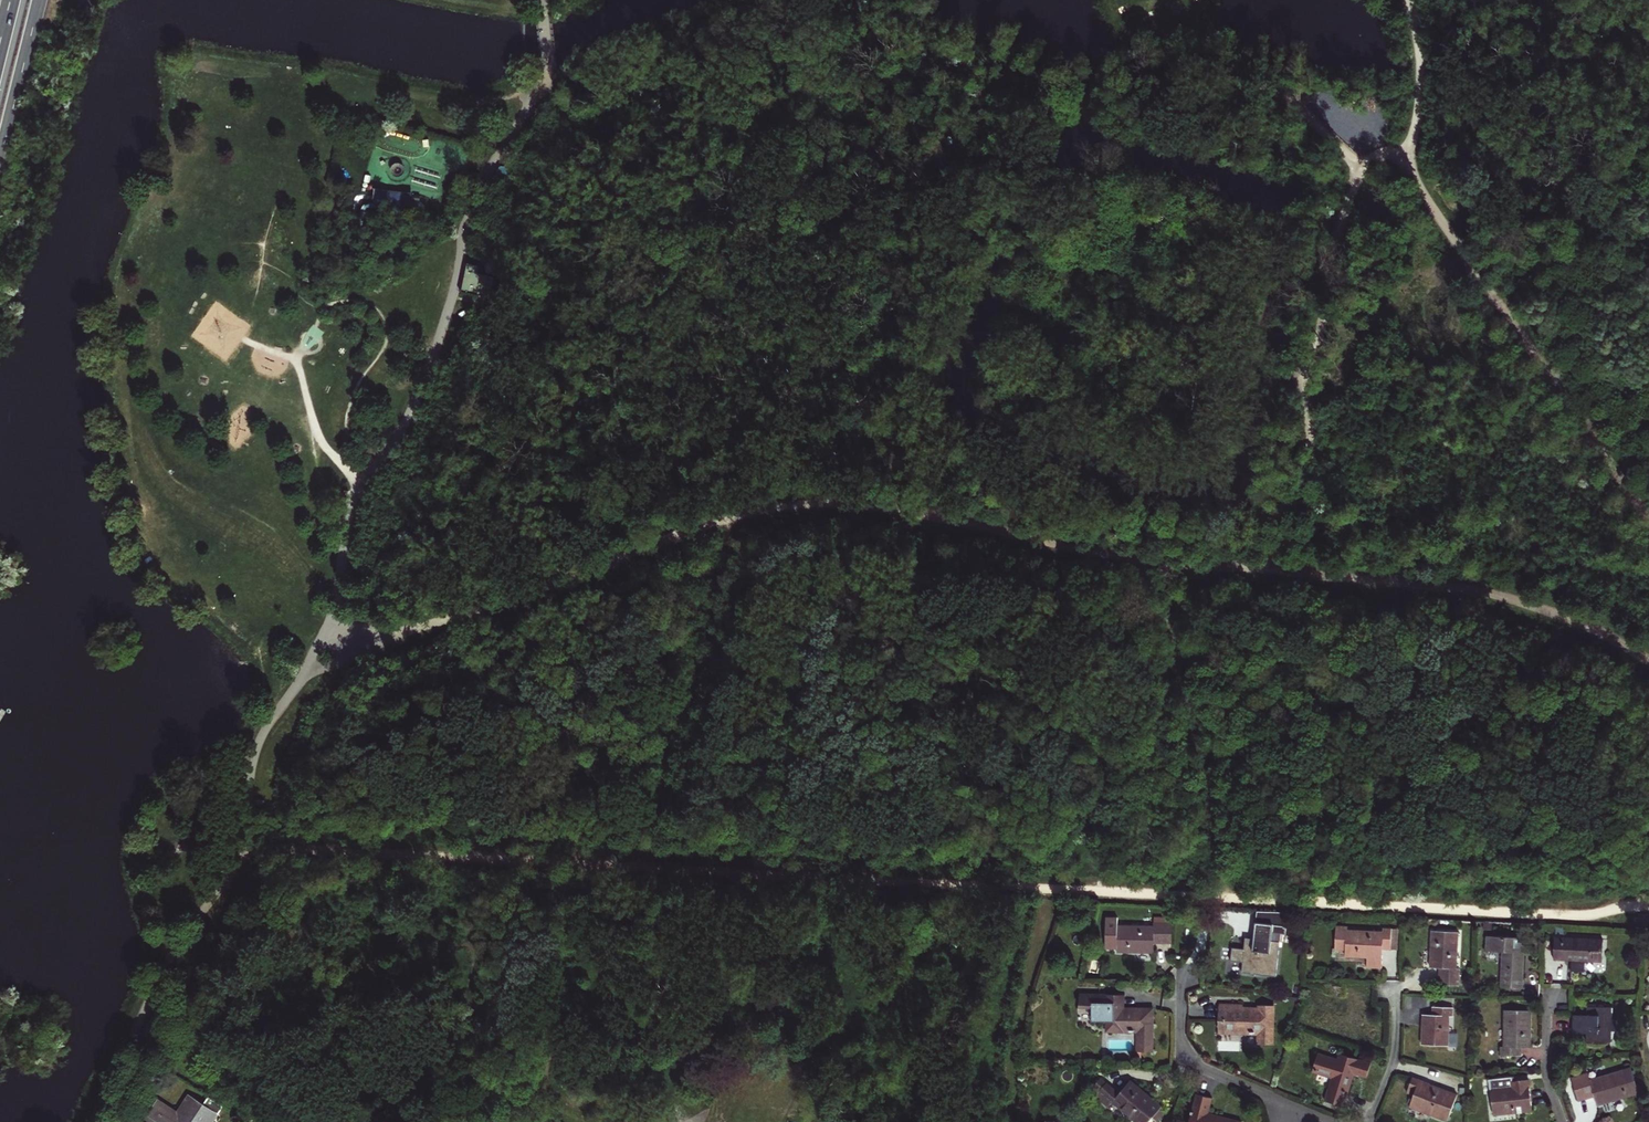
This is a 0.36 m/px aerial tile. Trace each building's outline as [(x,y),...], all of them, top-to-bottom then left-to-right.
[(373,201),(408,206),(410,192),(375,188),(373,201)] [(480,266),(466,263),(460,290),(485,295),(484,300),(496,302),(500,279),(478,274),(480,266)] [(1153,926),(1118,925),(1118,916),(1107,916),(1106,947),(1117,947),(1117,950),(1154,952),(1154,942),(1154,937),(1162,937),(1162,922),(1154,922),(1153,926)] [(1162,937),(1162,943),(1174,943),(1173,917),(1162,917),(1162,922),(1162,937)] [(1286,933),(1286,925),(1256,921),(1254,938),(1246,936),(1244,948),(1232,946),(1230,960),(1246,961),(1245,972),(1276,975),(1280,940),(1272,940),(1273,931),(1286,933)] [(1382,967),(1383,947),(1383,942),(1391,942),(1392,928),(1383,927),(1383,931),(1348,929),(1348,926),(1336,925),(1335,947),(1345,948),(1345,954),(1369,955),(1369,966),(1382,967)] [(1458,931),(1432,930),(1430,966),(1440,966),(1446,966),(1445,974),(1440,974),(1440,982),(1459,983),(1460,967),(1457,967),(1458,931)] [(1525,936),(1488,934),(1487,951),(1502,952),(1501,987),(1523,988),(1524,955),(1521,954),(1521,951),(1525,951),(1525,936)] [(1602,938),(1555,935),(1554,958),(1572,958),(1571,969),(1585,970),(1585,959),(1601,960),(1602,938)] [(1122,1008),(1122,994),(1107,994),(1082,994),(1082,1012),(1095,1012),(1095,1022),(1102,1022),(1102,1035),(1122,1035),(1122,1032),(1137,1032),(1137,1051),(1152,1051),(1153,1007),(1137,1007),(1137,1008),(1122,1008)] [(1243,1004),(1219,1003),(1218,1019),(1218,1032),(1228,1032),(1228,1029),(1258,1030),(1258,1043),(1273,1043),(1274,1004),(1259,1004),(1259,1006),(1250,1006),(1250,1011),(1243,1011),(1243,1004)] [(1614,1006),(1587,1005),(1587,1014),(1591,1014),(1591,1023),(1574,1022),(1573,1031),(1586,1032),(1586,1040),(1612,1040),(1613,1029),(1617,1029),(1618,1018),(1613,1018),(1614,1006)] [(1453,1006),(1438,1006),(1438,1014),(1432,1014),(1423,1013),(1422,1043),(1448,1044),(1449,1015),(1453,1015),(1453,1006)] [(1501,1054),(1514,1054),(1515,1045),(1521,1045),(1530,1045),(1531,1010),(1505,1009),(1504,1045),(1501,1045),(1501,1054)] [(1574,1013),(1574,1022),(1591,1023),(1591,1014),(1587,1014),(1574,1013)] [(1339,1059),(1318,1053),(1312,1069),(1334,1076),(1326,1099),(1341,1104),(1352,1072),(1367,1077),(1371,1062),(1341,1052),(1339,1059)] [(1589,1076),(1581,1078),(1584,1090),(1592,1087),(1594,1095),(1597,1104),(1639,1091),(1631,1067),(1589,1079),(1589,1076)] [(1511,1076),(1490,1078),(1494,1113),(1532,1108),(1529,1078),(1512,1080),(1511,1076)] [(1457,1093),(1412,1077),(1408,1090),(1414,1093),(1410,1105),(1448,1119),(1457,1093)] [(1162,1105),(1130,1079),(1119,1093),(1101,1078),(1091,1091),(1109,1105),(1112,1101),(1138,1121),(1148,1121),(1162,1105)] [(1587,1097),(1594,1095),(1592,1087),(1584,1090),(1587,1097)] [(1213,1097),(1196,1093),(1189,1121),(1241,1121),(1208,1113),(1213,1097)] [(162,1121),(164,1121),(165,1120),(168,1121),(190,1121),(203,1103),(191,1095),(187,1102),(184,1100),(177,1110),(157,1097),(146,1112),(162,1121)] [(214,1119),(211,1117),(214,1111),(218,1113),(223,1104),(208,1095),(203,1103),(190,1121),(212,1121),(214,1119)]
